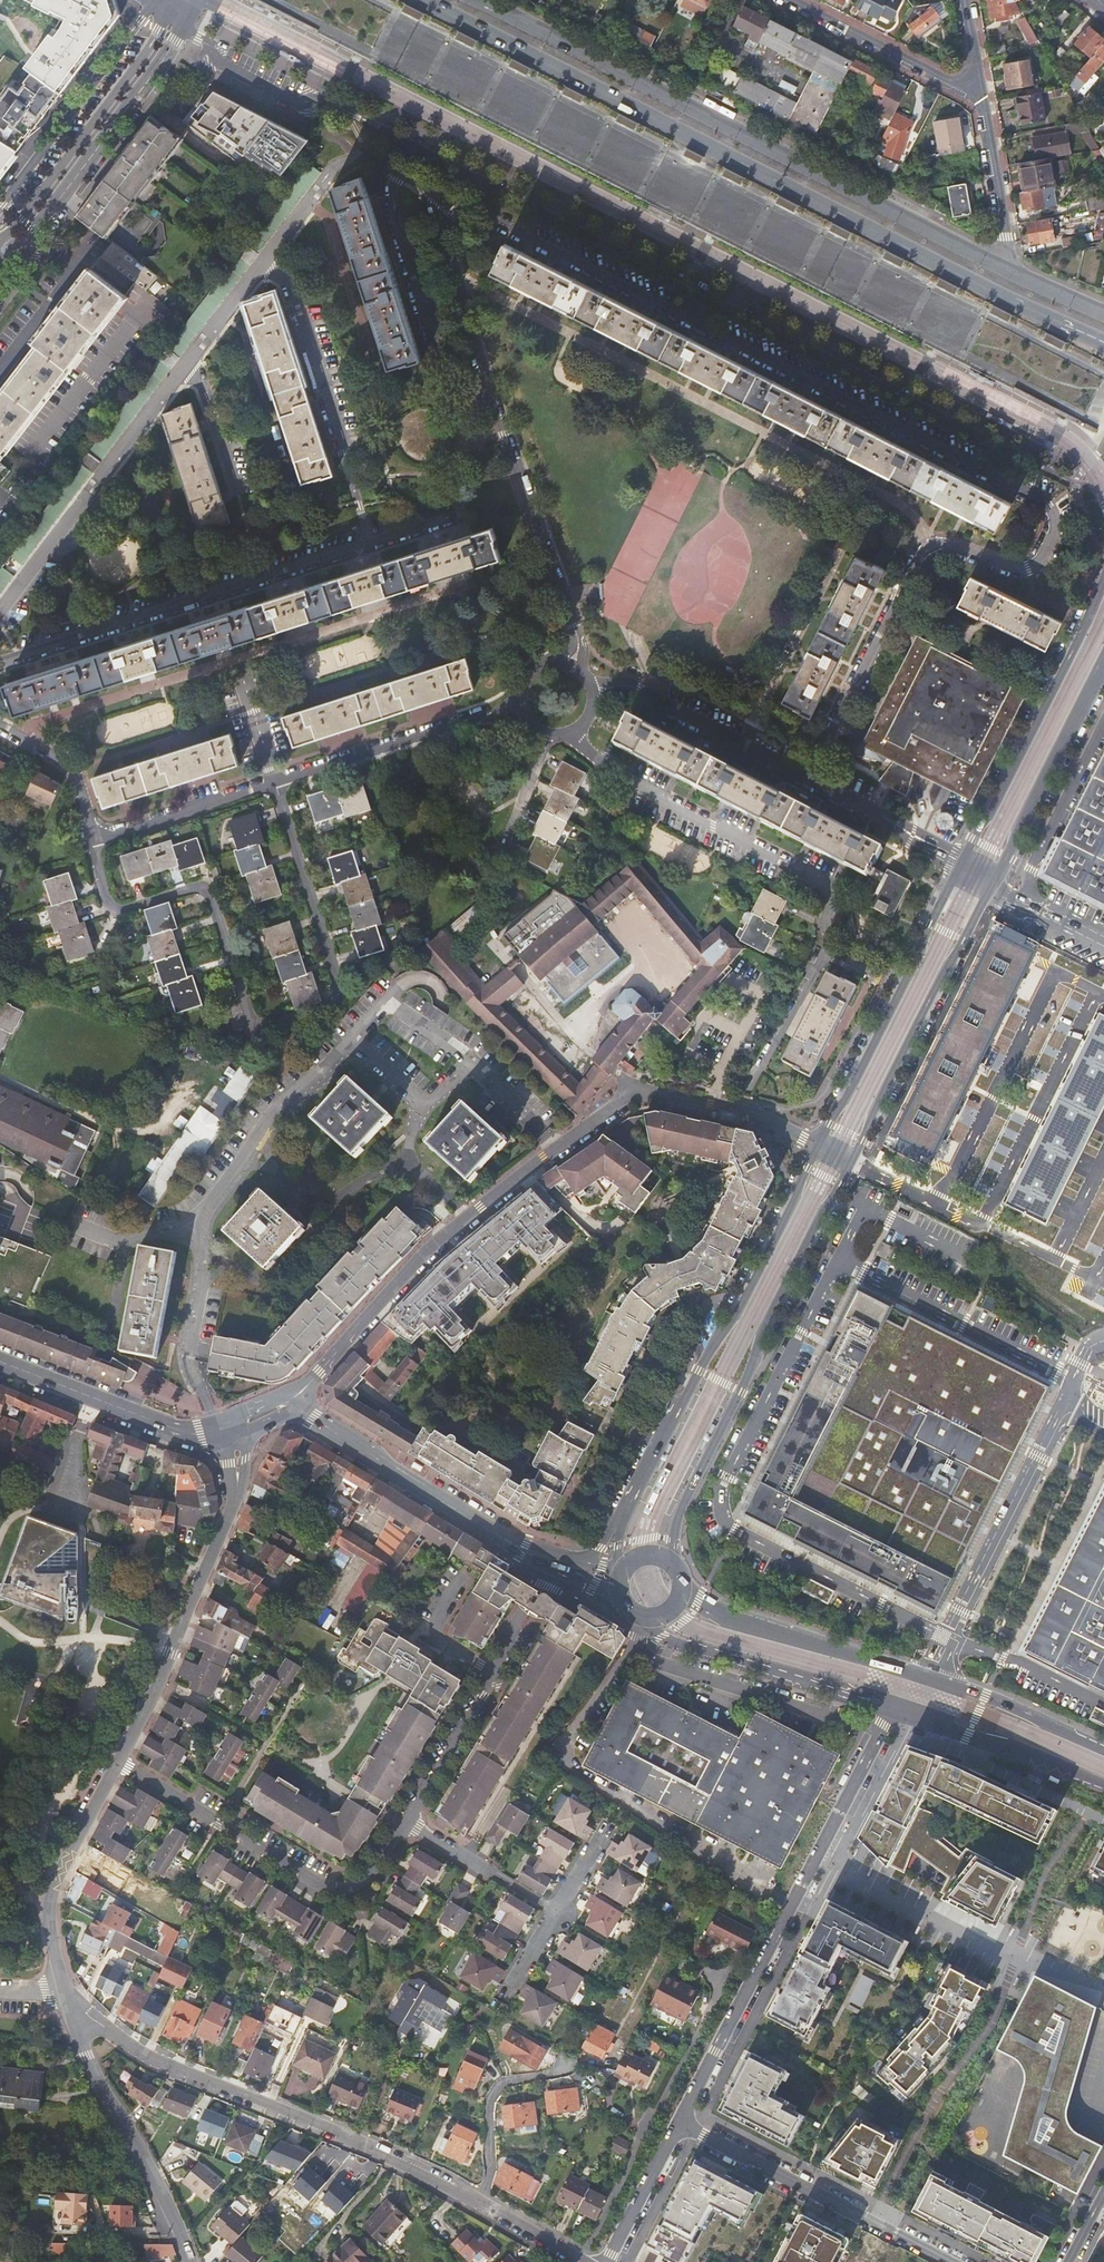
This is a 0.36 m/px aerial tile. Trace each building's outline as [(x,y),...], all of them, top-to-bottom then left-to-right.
[(34,72),(63,94),(121,17),(115,0),(39,0),(36,5),(63,19),(60,25),(28,67),(34,72)] [(859,8),(874,16),(876,12),(891,19),(900,0),(862,0),(859,8)] [(942,17),(949,13),(942,0),(935,3),(942,17)] [(1021,12),(1016,3),(1015,1),(988,6),(990,18),(994,17),(995,21),(1009,19),(1009,14),(1021,12)] [(941,20),(929,4),(913,6),(906,21),(919,38),(941,20)] [(255,5),(254,9),(263,14),(265,10),(255,5)] [(744,47),(754,52),(760,42),(771,20),(744,6),(733,26),(750,35),(744,47)] [(1054,21),(1060,26),(1069,15),(1063,10),(1054,21)] [(291,23),(281,18),(279,22),(289,27),(291,23)] [(787,55),(798,34),(771,20),(760,42),(787,55)] [(1031,44),(1037,41),(1026,20),(1019,24),(1021,26),(1019,27),(1021,32),(1023,31),(1031,44)] [(631,24),(625,35),(624,36),(630,39),(631,36),(641,41),(651,46),(656,37),(631,24)] [(1090,56),(1103,39),(1089,27),(1075,44),(1090,56)] [(787,55),(814,69),(825,48),(798,34),(787,55)] [(1103,42),(1085,64),(1093,71),(1103,58),(1103,43),(1103,42)] [(1059,62),(1068,51),(1061,45),(1051,57),(1059,62)] [(993,56),(1006,54),(1005,46),(991,47),(993,56)] [(852,62),(825,48),(814,69),(797,103),(788,120),(815,134),(852,62)] [(306,62),(281,49),(279,53),(304,66),(306,62)] [(883,97),(891,82),(879,76),(880,73),(855,60),(849,71),(863,78),(860,85),(881,96),(883,97)] [(1009,90),(1033,85),(1029,60),(1005,64),(1009,90)] [(734,90),(741,77),(720,66),(713,79),(734,90)] [(63,94),(34,72),(20,92),(14,87),(0,106),(0,114),(2,115),(0,118),(0,137),(21,151),(63,94)] [(743,75),(734,92),(761,106),(770,89),(743,75)] [(894,79),(892,82),(905,89),(907,85),(894,79)] [(873,111),(891,120),(895,114),(907,90),(905,89),(892,82),(891,82),(883,97),(881,96),(873,111)] [(1088,102),(1077,83),(1068,87),(1079,107),(1088,102)] [(788,120),(797,103),(770,89),(761,106),(788,120)] [(1046,104),(1043,92),(1017,97),(1022,124),(1045,120),(1042,105),(1046,104)] [(240,165),(273,189),(307,144),(290,131),(288,134),(272,122),(269,125),(252,112),(251,114),(243,107),(242,109),(233,102),(232,104),(223,98),(222,99),(214,93),(189,127),(214,146),(240,165)] [(895,114),(891,120),(882,139),(889,142),(884,157),(898,161),(907,135),(913,123),(895,114)] [(939,131),(943,155),(963,151),(962,147),(951,148),(950,146),(962,144),(957,117),(935,121),(936,131),(939,131)] [(93,198),(84,209),(79,217),(77,219),(83,224),(85,221),(89,224),(105,236),(114,224),(155,170),(162,160),(165,156),(177,139),(173,136),(174,134),(168,130),(167,132),(152,121),(139,138),(137,137),(126,153),(127,153),(93,198)] [(1037,160),(1050,158),(1093,150),(1100,149),(1084,121),(1064,124),(1065,132),(1033,138),(1037,160)] [(1103,143),(1103,141),(1095,125),(1090,128),(1100,145),(1103,143)] [(21,151),(0,137),(0,178),(21,151)] [(1103,172),(1103,157),(1100,149),(1093,150),(1103,172)] [(911,160),(919,159),(918,151),(909,153),(911,160)] [(902,167),(874,154),(870,162),(897,176),(902,167)] [(1020,164),(1025,192),(1053,187),(1056,186),(1050,158),(1037,160),(1034,161),(1020,164)] [(1058,172),(1070,170),(1068,161),(1056,163),(1058,172)] [(1102,178),(1103,196),(1085,200),(1087,211),(1100,209),(1103,208),(1103,178),(1102,178)] [(351,185),(332,190),(390,370),(409,364),(409,366),(421,362),(362,179),(350,183),(351,185)] [(970,214),(965,184),(948,187),(953,217),(970,214)] [(1056,206),(1053,187),(1025,192),(1021,193),(1024,209),(1027,208),(1027,211),(1056,206)] [(1093,242),(1101,241),(1103,226),(1103,208),(1100,209),(1093,242)] [(1083,223),(1091,221),(1089,213),(1081,214),(1083,223)] [(1054,241),(1050,218),(1036,221),(1037,222),(1026,224),(1030,244),(1040,242),(1041,243),(1054,241)] [(1060,241),(1061,248),(1074,246),(1073,238),(1060,241)] [(146,291),(158,276),(113,242),(102,258),(146,291)] [(492,276),(799,434),(995,533),(1004,516),(1005,517),(1011,506),(505,247),(499,257),(501,258),(492,276)] [(0,398),(0,452),(2,454),(126,296),(92,270),(34,344),(40,348),(0,398)] [(262,300),(244,306),(303,486),(321,480),(321,481),(333,477),(274,295),(262,299),(262,300)] [(970,370),(968,374),(977,378),(979,375),(970,370)] [(986,378),(984,382),(993,386),(995,383),(986,378)] [(180,410),(161,416),(200,533),(219,527),(219,529),(230,525),(191,405),(180,409),(180,410)] [(996,421),(998,417),(989,412),(987,416),(996,421)] [(1013,425),(1005,420),(1003,424),(1011,429),(1013,425)] [(808,527),(667,457),(601,589),(603,619),(730,682),(737,668),(750,675),(814,547),(801,541),(808,527)] [(10,471),(0,463),(0,483),(10,471)] [(462,501),(451,504),(454,512),(465,509),(462,501)] [(492,530),(6,685),(10,696),(11,695),(18,715),(500,561),(494,542),(496,541),(492,530)] [(872,568),(854,559),(783,701),(801,710),(800,711),(811,717),(884,572),(873,567),(872,568)] [(1,569),(0,571),(0,596),(14,579),(1,569)] [(1061,624),(970,578),(965,589),(967,590),(958,607),(1045,651),(1054,633),(1056,634),(1061,624)] [(1026,694),(916,637),(868,731),(854,735),(845,752),(893,766),(894,763),(905,769),(891,787),(907,795),(913,773),(970,802),(1026,694)] [(466,660),(284,718),(287,729),(289,729),(295,748),(474,690),(468,671),(469,671),(466,660)] [(883,851),(629,719),(623,729),(624,730),(615,748),(866,877),(867,875),(872,878),(876,870),(874,868),(883,851)] [(98,790),(99,790),(105,809),(238,766),(232,746),(234,746),(231,735),(94,778),(98,790)] [(1048,873),(1103,901),(1103,760),(1048,873)] [(584,775),(562,764),(550,788),(555,790),(531,835),(536,838),(524,860),(547,872),(559,848),(554,846),(577,800),(573,798),(584,775)] [(28,793),(54,804),(62,786),(37,772),(28,793)] [(336,790),(309,798),(317,824),(344,816),(345,819),(370,811),(362,787),(338,795),(336,790)] [(238,853),(235,854),(243,879),(246,878),(254,904),(280,896),(271,869),(266,870),(259,847),(264,845),(256,818),(231,826),(238,853)] [(693,866),(700,845),(654,828),(646,848),(693,866)] [(171,844),(122,860),(129,884),(178,868),(179,873),(205,865),(197,841),(173,849),(171,844)] [(352,853),(328,861),(335,887),(341,885),(356,933),(350,935),(358,959),(382,952),(375,928),(380,927),(364,876),(359,878),(352,853)] [(519,966),(515,963),(468,1004),(484,1020),(515,1051),(516,1052),(545,1080),(568,1103),(565,1107),(570,1110),(576,1116),(578,1115),(613,1071),(619,1063),(632,1072),(633,1073),(634,1070),(622,1061),(655,1021),(678,1039),(691,1024),(684,1018),(725,970),(728,973),(733,967),(730,965),(744,949),(734,936),(720,926),(712,934),(709,931),(701,938),(635,861),(584,905),(520,959),(521,960),(518,963),(520,965),(523,962),(541,982),(563,963),(569,969),(580,960),(575,953),(598,933),(593,927),(633,893),(700,970),(660,1015),(655,1010),(654,1011),(647,1003),(633,991),(626,992),(613,1007),(614,1014),(624,1024),(592,1062),(591,1062),(589,1064),(590,1065),(592,1063),(596,1066),(580,1086),(499,1008),(524,986),(512,972),(519,966)] [(870,905),(895,917),(913,879),(888,868),(870,905)] [(52,908),(46,910),(54,936),(59,934),(67,960),(92,952),(84,925),(78,927),(71,903),(77,901),(69,876),(44,884),(52,908)] [(558,880),(553,891),(564,897),(569,887),(558,880)] [(752,915),(755,917),(742,941),(766,953),(778,927),(775,926),(786,903),(764,892),(752,915)] [(152,937),(147,939),(163,990),(167,988),(176,1014),(201,1006),(192,978),(187,979),(171,932),(176,931),(169,906),(144,913),(152,937)] [(458,935),(484,917),(476,906),(451,924),(458,935)] [(272,962),(274,961),(282,985),(286,984),(294,1010),(319,1002),(311,975),(305,977),(289,926),(264,934),(272,962)] [(420,952),(447,981),(464,999),(475,989),(444,955),(451,949),(455,946),(443,932),(432,941),(420,952)] [(451,949),(444,955),(475,989),(464,999),(467,1002),(467,1003),(468,1004),(486,989),(451,949)] [(392,974),(387,970),(382,975),(387,979),(392,974)] [(845,985),(826,975),(782,1063),(799,1072),(798,1073),(809,1079),(856,988),(846,983),(845,985)] [(8,1034),(11,1036),(15,1026),(17,1027),(19,1022),(18,1021),(22,1013),(0,1002),(0,1051),(8,1034)] [(241,1102),(263,1071),(245,1063),(224,1091),(240,1102),(241,1102)] [(230,1066),(223,1077),(229,1081),(237,1070),(230,1066)] [(350,1079),(313,1120),(354,1157),(392,1116),(350,1079)] [(66,1187),(70,1189),(74,1192),(79,1178),(76,1176),(97,1131),(71,1119),(73,1115),(68,1113),(66,1117),(0,1086),(0,1141),(27,1154),(25,1157),(66,1187)] [(464,1103),(427,1145),(469,1182),(476,1175),(476,1173),(506,1141),(505,1139),(507,1138),(504,1135),(503,1137),(464,1103)] [(719,1159),(730,1162),(737,1130),(699,1121),(698,1124),(691,1122),(691,1120),(656,1112),(645,1114),(652,1150),(665,1147),(673,1149),(703,1156),(719,1159)] [(589,1364),(588,1364),(585,1370),(599,1380),(584,1401),(591,1405),(593,1402),(608,1410),(610,1406),(612,1401),(614,1402),(618,1393),(614,1391),(615,1390),(613,1384),(612,1383),(615,1379),(621,1377),(622,1376),(628,1365),(632,1367),(635,1360),(637,1356),(634,1353),(639,1342),(640,1340),(638,1335),(637,1334),(640,1329),(641,1330),(647,1328),(647,1326),(653,1314),(655,1315),(657,1311),(660,1309),(669,1300),(676,1298),(680,1297),(678,1290),(700,1283),(717,1291),(719,1286),(725,1275),(726,1273),(724,1267),(723,1267),(726,1261),(726,1262),(732,1261),(733,1259),(739,1247),(745,1236),(751,1225),(751,1224),(749,1217),(748,1217),(751,1212),(752,1212),(758,1211),(759,1209),(765,1197),(775,1177),(755,1134),(737,1130),(730,1162),(736,1165),(739,1171),(737,1177),(735,1178),(726,1197),(725,1196),(721,1204),(722,1205),(704,1241),(694,1249),(695,1255),(691,1252),(683,1259),(675,1262),(670,1264),(648,1264),(647,1265),(646,1265),(645,1266),(644,1267),(644,1268),(644,1269),(644,1270),(645,1270),(645,1271),(649,1276),(632,1291),(621,1309),(618,1307),(614,1315),(613,1314),(609,1321),(610,1322),(589,1364)] [(138,1197),(145,1202),(154,1208),(167,1190),(194,1153),(202,1157),(209,1146),(185,1131),(138,1197)] [(629,1201),(626,1206),(636,1213),(651,1193),(642,1186),(653,1171),(644,1165),(612,1141),(600,1141),(560,1169),(562,1172),(555,1177),(563,1190),(570,1196),(575,1192),(577,1194),(584,1189),(602,1176),(609,1176),(616,1181),(614,1184),(620,1188),(616,1192),(623,1197),(629,1201)] [(645,1148),(637,1142),(629,1152),(637,1158),(645,1148)] [(555,1177),(562,1172),(560,1169),(558,1167),(538,1182),(547,1192),(554,1186),(569,1200),(577,1194),(575,1192),(570,1196),(563,1190),(555,1177)] [(616,1181),(609,1176),(602,1176),(614,1184),(616,1181)] [(407,1305),(401,1311),(415,1324),(416,1323),(421,1328),(425,1323),(429,1328),(433,1332),(435,1330),(437,1327),(456,1347),(473,1330),(450,1306),(474,1284),(497,1308),(519,1286),(498,1264),(521,1242),(542,1265),(565,1243),(553,1230),(551,1232),(545,1226),(564,1209),(547,1192),(538,1182),(536,1183),(539,1187),(531,1193),(528,1190),(520,1196),(521,1198),(508,1210),(506,1208),(495,1218),(478,1235),(476,1233),(472,1237),(473,1238),(451,1260),(448,1256),(446,1258),(439,1266),(441,1268),(432,1277),(430,1275),(404,1302),(407,1305)] [(586,1193),(584,1189),(577,1194),(580,1198),(586,1193)] [(263,1192),(227,1234),(268,1271),(307,1227),(304,1225),(302,1227),(263,1192)] [(626,1206),(629,1201),(623,1197),(620,1201),(626,1206)] [(762,1211),(768,1199),(765,1197),(759,1209),(762,1211)] [(140,1209),(149,1215),(154,1208),(145,1202),(140,1209)] [(233,1339),(217,1336),(211,1370),(221,1373),(222,1371),(237,1374),(237,1377),(250,1380),(268,1384),(268,1382),(271,1382),(274,1383),(277,1382),(279,1382),(282,1381),(285,1380),(287,1379),(290,1377),(292,1375),(297,1369),(299,1370),(315,1353),(313,1351),(325,1337),(327,1339),(343,1322),(339,1318),(350,1306),(354,1310),(363,1300),(370,1292),(368,1290),(378,1279),(381,1281),(402,1260),(400,1258),(420,1235),(423,1237),(433,1229),(425,1221),(421,1218),(415,1224),(403,1212),(398,1207),(386,1220),(384,1218),(372,1232),(373,1232),(362,1245),(356,1240),(347,1250),(350,1253),(323,1282),(327,1285),(307,1306),(305,1305),(301,1310),(300,1310),(286,1325),(287,1325),(268,1346),(249,1342),(249,1341),(233,1338),(233,1339)] [(751,1225),(754,1227),(762,1211),(759,1209),(758,1211),(752,1212),(751,1212),(748,1217),(749,1217),(751,1224),(751,1225)] [(754,1227),(751,1225),(745,1236),(748,1238),(754,1227)] [(676,1232),(670,1229),(667,1236),(673,1239),(676,1232)] [(122,1382),(125,1383),(125,1382),(126,1382),(128,1382),(130,1382),(132,1381),(134,1379),(137,1374),(113,1358),(110,1362),(97,1357),(97,1350),(94,1349),(93,1350),(64,1339),(61,1341),(59,1337),(12,1319),(10,1312),(15,1310),(17,1305),(10,1302),(12,1299),(29,1305),(32,1299),(33,1298),(53,1254),(44,1251),(0,1234),(0,1335),(122,1382)] [(177,1253),(142,1246),(121,1351),(157,1358),(177,1253)] [(737,1261),(743,1249),(739,1247),(733,1259),(737,1261)] [(725,1275),(729,1277),(737,1261),(733,1259),(732,1261),(726,1262),(726,1261),(723,1267),(724,1267),(726,1273),(725,1275)] [(729,1277),(725,1275),(719,1286),(723,1288),(729,1277)] [(1047,1388),(857,1293),(743,1517),(933,1612),(1047,1388)] [(676,1298),(669,1300),(660,1309),(661,1310),(677,1301),(676,1298)] [(398,1307),(401,1311),(407,1305),(404,1302),(398,1307)] [(389,1317),(383,1323),(399,1336),(399,1337),(412,1345),(424,1333),(415,1324),(401,1311),(398,1307),(389,1317)] [(647,1326),(651,1328),(657,1316),(655,1315),(653,1314),(647,1326)] [(372,1365),(373,1366),(399,1337),(399,1336),(383,1323),(357,1351),(372,1365)] [(416,1323),(415,1324),(424,1333),(429,1328),(425,1323),(421,1328),(416,1323)] [(643,1344),(646,1338),(651,1328),(647,1326),(647,1328),(641,1330),(640,1329),(637,1334),(638,1335),(640,1340),(639,1342),(643,1344)] [(437,1327),(435,1330),(453,1349),(456,1347),(437,1327)] [(120,1388),(122,1382),(0,1335),(0,1341),(4,1342),(14,1346),(46,1359),(79,1371),(120,1388)] [(637,1356),(643,1344),(639,1342),(634,1353),(637,1356)] [(363,1376),(365,1378),(378,1389),(377,1390),(390,1400),(401,1386),(402,1387),(427,1355),(415,1347),(386,1385),(369,1369),(363,1376)] [(480,1450),(477,1454),(456,1442),(456,1441),(457,1440),(457,1439),(457,1438),(456,1437),(456,1436),(455,1435),(454,1435),(453,1435),(452,1435),(451,1435),(450,1435),(449,1436),(448,1437),(436,1430),(434,1434),(425,1427),(419,1437),(400,1426),(401,1424),(395,1420),(394,1422),(390,1420),(391,1418),(392,1416),(382,1411),(380,1414),(358,1401),(359,1400),(359,1399),(360,1398),(360,1396),(361,1395),(361,1394),(360,1392),(360,1391),(359,1390),(358,1389),(356,1388),(365,1378),(363,1376),(369,1369),(372,1365),(357,1351),(344,1365),(332,1378),(327,1384),(329,1405),(377,1433),(379,1429),(391,1437),(389,1441),(419,1458),(421,1455),(434,1463),(432,1466),(439,1471),(441,1467),(464,1480),(461,1484),(485,1498),(487,1495),(507,1506),(505,1511),(527,1525),(532,1517),(540,1516),(547,1520),(585,1451),(581,1449),(585,1442),(588,1444),(589,1445),(594,1435),(569,1423),(559,1436),(550,1431),(543,1444),(547,1446),(543,1452),(540,1451),(534,1462),(535,1466),(541,1469),(536,1480),(531,1481),(531,1480),(530,1479),(529,1479),(528,1478),(527,1479),(526,1479),(525,1479),(524,1480),(524,1481),(524,1482),(524,1484),(521,1484),(509,1477),(513,1472),(512,1469),(495,1459),(494,1459),(493,1459),(492,1459),(492,1460),(489,1464),(483,1461),(487,1454),(480,1450)] [(622,1376),(626,1378),(632,1367),(628,1365),(622,1376)] [(615,1390),(614,1391),(618,1393),(621,1387),(626,1378),(622,1376),(621,1377),(615,1379),(612,1383),(613,1384),(615,1390)] [(2,1417),(7,1403),(29,1413),(30,1413),(35,1400),(18,1392),(0,1385),(0,1416),(2,1417)] [(12,1456),(27,1464),(48,1471),(51,1473),(52,1470),(59,1448),(52,1445),(48,1455),(35,1450),(47,1420),(67,1427),(69,1422),(74,1424),(76,1417),(57,1409),(35,1400),(30,1413),(29,1413),(12,1456)] [(0,1422),(0,1452),(9,1455),(21,1425),(18,1424),(19,1421),(15,1420),(15,1422),(2,1417),(0,1422)] [(105,1462),(116,1432),(94,1424),(89,1437),(94,1439),(93,1442),(99,1444),(94,1458),(105,1462)] [(712,1435),(717,1426),(712,1424),(708,1433),(712,1435)] [(379,1429),(377,1433),(389,1441),(391,1437),(379,1429)] [(293,1430),(281,1434),(269,1455),(291,1464),(305,1437),(293,1430)] [(131,1496),(134,1488),(114,1481),(124,1454),(144,1460),(150,1444),(116,1432),(105,1462),(89,1505),(111,1514),(123,1516),(123,1515),(133,1517),(136,1498),(131,1496)] [(704,1451),(709,1442),(704,1440),(699,1449),(704,1451)] [(305,1458),(320,1467),(330,1473),(339,1457),(314,1442),(305,1458)] [(668,1455),(673,1445),(668,1443),(664,1452),(668,1455)] [(178,1479),(180,1455),(165,1450),(165,1452),(166,1453),(165,1478),(178,1479)] [(181,1502),(177,1501),(176,1504),(175,1523),(180,1524),(211,1528),(219,1510),(212,1475),(206,1467),(198,1462),(180,1455),(178,1479),(178,1484),(190,1486),(194,1504),(202,1503),(203,1509),(181,1505),(181,1502)] [(281,1482),(282,1481),(291,1464),(269,1455),(260,1472),(281,1482)] [(421,1455),(419,1458),(432,1466),(434,1463),(421,1455)] [(323,1517),(333,1499),(339,1488),(344,1477),(352,1464),(339,1457),(330,1473),(333,1474),(313,1511),(323,1517)] [(130,1466),(140,1469),(141,1467),(143,1462),(132,1459),(130,1466)] [(660,1471),(665,1461),(660,1459),(656,1468),(660,1471)] [(364,1500),(377,1479),(352,1464),(344,1477),(360,1487),(353,1498),(361,1503),(363,1500),(364,1500)] [(141,1467),(140,1469),(134,1488),(131,1496),(136,1498),(133,1517),(123,1515),(123,1516),(120,1525),(131,1526),(132,1517),(156,1521),(155,1530),(174,1534),(175,1530),(175,1523),(176,1504),(141,1498),(144,1488),(145,1487),(151,1470),(141,1467)] [(324,1486),(330,1473),(320,1467),(313,1480),(324,1486)] [(441,1467),(439,1471),(461,1484),(464,1480),(441,1467)] [(316,1500),(305,1493),(300,1490),(291,1485),(282,1481),(281,1482),(260,1472),(253,1483),(256,1485),(254,1492),(253,1494),(263,1499),(268,1491),(303,1509),(298,1517),(304,1521),(308,1512),(316,1500)] [(36,1493),(44,1495),(50,1479),(42,1476),(36,1493)] [(363,1500),(361,1503),(358,1509),(355,1513),(355,1514),(359,1516),(363,1508),(366,1509),(369,1503),(378,1508),(379,1506),(413,1528),(392,1557),(346,1529),(345,1531),(338,1543),(388,1574),(386,1577),(388,1579),(401,1562),(420,1537),(422,1533),(423,1533),(435,1514),(377,1479),(364,1500),(363,1500)] [(324,1486),(313,1480),(305,1493),(316,1500),(324,1486)] [(342,1490),(339,1488),(333,1499),(355,1513),(358,1509),(353,1506),(354,1504),(340,1495),(342,1490)] [(1080,1547),(1073,1561),(1060,1585),(1056,1594),(1043,1619),(1034,1636),(1027,1648),(1063,1667),(1100,1686),(1103,1688),(1103,1501),(1080,1547)] [(264,1514),(247,1504),(238,1526),(249,1532),(253,1524),(258,1527),(264,1514)] [(436,1515),(436,1514),(435,1514),(423,1533),(448,1549),(443,1558),(447,1561),(453,1552),(465,1533),(436,1515)] [(82,1537),(30,1518),(9,1577),(14,1577),(13,1585),(8,1585),(2,1602),(11,1602),(85,1625),(85,1611),(82,1537)] [(286,1552),(297,1531),(276,1520),(272,1526),(282,1531),(280,1534),(277,1532),(270,1543),(286,1552)] [(453,1626),(457,1628),(453,1635),(480,1644),(484,1637),(489,1639),(501,1618),(497,1616),(500,1611),(512,1600),(515,1601),(519,1593),(520,1594),(521,1592),(520,1591),(525,1583),(520,1580),(518,1583),(504,1575),(507,1572),(511,1564),(497,1556),(499,1553),(480,1541),(477,1543),(474,1547),(470,1545),(474,1538),(465,1533),(453,1552),(466,1560),(467,1561),(468,1558),(472,1560),(468,1567),(469,1568),(483,1576),(465,1607),(466,1608),(463,1612),(462,1611),(453,1626)] [(424,1540),(420,1537),(401,1562),(403,1564),(407,1560),(408,1561),(424,1540)] [(111,1548),(86,1539),(88,1615),(91,1606),(100,1581),(111,1548)] [(286,1552),(270,1543),(259,1557),(270,1564),(267,1568),(275,1573),(283,1562),(290,1568),(293,1563),(299,1567),(304,1560),(298,1557),(297,1558),(286,1552)] [(220,1571),(228,1576),(258,1593),(272,1601),(299,1616),(306,1605),(271,1586),(269,1589),(260,1584),(263,1579),(249,1570),(250,1569),(238,1562),(240,1560),(237,1559),(238,1557),(228,1551),(227,1550),(218,1571),(219,1572),(220,1571)] [(228,1576),(220,1571),(219,1572),(215,1582),(216,1582),(222,1586),(228,1576)] [(518,1583),(520,1580),(507,1572),(504,1575),(518,1583)] [(832,1601),(836,1587),(808,1578),(803,1592),(832,1601)] [(515,1601),(517,1602),(527,1609),(549,1622),(554,1614),(553,1614),(554,1611),(555,1612),(560,1604),(538,1591),(525,1583),(520,1591),(521,1592),(520,1594),(519,1593),(515,1601)] [(263,1616),(272,1601),(258,1593),(249,1608),(263,1616)] [(220,1622),(240,1633),(250,1638),(255,1630),(234,1618),(236,1613),(228,1608),(210,1598),(204,1613),(220,1622)] [(595,1649),(613,1659),(625,1638),(620,1631),(622,1629),(598,1614),(597,1617),(582,1608),(578,1615),(576,1619),(563,1611),(565,1607),(560,1604),(555,1612),(554,1611),(553,1614),(554,1614),(549,1622),(550,1622),(547,1637),(543,1645),(539,1642),(504,1698),(495,1714),(440,1803),(444,1807),(433,1823),(444,1830),(446,1827),(453,1831),(455,1828),(460,1833),(463,1836),(477,1813),(476,1812),(478,1809),(479,1810),(498,1780),(496,1779),(498,1776),(499,1777),(518,1746),(517,1745),(519,1742),(520,1743),(533,1722),(529,1719),(533,1712),(537,1715),(543,1706),(542,1705),(543,1702),(544,1703),(563,1673),(562,1672),(563,1669),(565,1670),(584,1638),(597,1646),(595,1649)] [(387,1631),(390,1625),(379,1619),(378,1619),(377,1619),(376,1619),(375,1619),(374,1620),(367,1632),(360,1628),(348,1649),(345,1648),(339,1658),(340,1662),(357,1672),(360,1668),(374,1678),(381,1676),(383,1672),(409,1687),(411,1683),(418,1687),(416,1690),(421,1693),(423,1691),(426,1693),(427,1697),(446,1708),(448,1706),(449,1705),(449,1706),(449,1705),(450,1705),(454,1699),(453,1699),(453,1698),(456,1692),(457,1693),(458,1691),(458,1692),(462,1686),(461,1685),(461,1684),(463,1681),(432,1662),(433,1661),(420,1653),(422,1649),(415,1645),(413,1648),(406,1645),(408,1641),(401,1637),(400,1639),(387,1631)] [(200,1627),(195,1637),(232,1653),(240,1633),(220,1622),(217,1630),(218,1632),(213,1634),(213,1632),(200,1627)] [(232,1653),(195,1637),(191,1645),(205,1651),(207,1651),(208,1654),(206,1654),(201,1665),(202,1666),(199,1667),(199,1666),(185,1660),(178,1675),(192,1681),(194,1680),(195,1684),(193,1684),(191,1690),(212,1699),(232,1653)] [(274,1690),(276,1691),(281,1683),(289,1688),(294,1681),(292,1680),(294,1675),(296,1676),(301,1669),(288,1659),(275,1679),(267,1673),(242,1714),(245,1716),(247,1714),(250,1716),(249,1719),(256,1723),(273,1696),(271,1695),(274,1690)] [(757,1706),(742,1734),(626,1679),(583,1765),(785,1863),(843,1749),(757,1706)] [(394,1794),(396,1790),(400,1783),(401,1781),(402,1781),(402,1780),(403,1781),(408,1774),(407,1774),(407,1773),(408,1770),(404,1767),(409,1760),(413,1754),(417,1756),(418,1753),(419,1753),(420,1753),(424,1747),(424,1746),(423,1745),(425,1742),(429,1736),(431,1733),(432,1732),(432,1733),(433,1732),(437,1726),(436,1726),(436,1725),(438,1722),(434,1719),(438,1712),(412,1697),(404,1710),(400,1708),(388,1729),(391,1731),(374,1758),(371,1756),(358,1777),(362,1779),(353,1792),(370,1802),(374,1795),(387,1804),(389,1801),(390,1801),(391,1801),(395,1794),(394,1794)] [(181,1709),(169,1702),(153,1731),(167,1739),(164,1743),(165,1745),(162,1746),(161,1744),(149,1737),(144,1746),(141,1752),(153,1759),(155,1758),(155,1762),(154,1762),(151,1767),(171,1779),(188,1750),(173,1742),(182,1728),(176,1725),(180,1718),(200,1730),(208,1715),(188,1703),(185,1708),(185,1710),(182,1711),(181,1709)] [(1096,1706),(1091,1718),(1103,1724),(1103,1709),(1096,1706)] [(214,1776),(213,1778),(220,1782),(245,1742),(237,1737),(236,1739),(233,1737),(234,1735),(230,1733),(205,1774),(209,1776),(210,1774),(214,1776)] [(955,1881),(941,1900),(995,1928),(1020,1881),(998,1869),(1000,1867),(965,1849),(961,1854),(928,1830),(931,1816),(918,1808),(928,1788),(1040,1841),(1056,1811),(954,1763),(905,1746),(858,1839),(887,1869),(888,1867),(903,1874),(918,1854),(955,1881)] [(304,1838),(305,1839),(304,1840),(309,1843),(310,1842),(311,1843),(311,1842),(318,1846),(317,1847),(318,1847),(318,1848),(323,1851),(324,1851),(325,1850),(335,1857),(336,1856),(343,1860),(347,1854),(352,1857),(357,1850),(358,1851),(364,1841),(365,1842),(365,1841),(366,1842),(370,1835),(369,1835),(370,1834),(369,1834),(372,1828),(373,1828),(374,1828),(378,1822),(378,1821),(377,1821),(380,1817),(350,1798),(342,1811),(331,1813),(299,1794),(301,1790),(280,1777),(278,1781),(265,1772),(249,1799),(255,1802),(253,1807),(266,1815),(266,1816),(281,1822),(283,1819),(290,1823),(287,1827),(290,1829),(291,1830),(290,1831),(296,1834),(297,1834),(297,1833),(305,1838),(304,1838)] [(103,1852),(114,1859),(124,1864),(132,1850),(112,1838),(116,1832),(121,1835),(129,1821),(144,1829),(160,1801),(140,1789),(137,1794),(137,1796),(134,1797),(133,1795),(121,1788),(113,1802),(125,1809),(127,1809),(128,1812),(126,1813),(124,1817),(109,1809),(93,1838),(105,1845),(107,1844),(108,1847),(106,1848),(103,1852)] [(585,1824),(582,1822),(585,1818),(590,1810),(568,1797),(554,1821),(584,1839),(591,1828),(585,1824)] [(501,1820),(511,1803),(507,1801),(497,1817),(501,1820)] [(504,1827),(507,1829),(517,1835),(530,1814),(511,1803),(501,1820),(497,1817),(485,1837),(497,1844),(505,1832),(502,1830),(504,1827)] [(168,1866),(170,1862),(172,1863),(181,1849),(179,1848),(181,1844),(183,1845),(189,1836),(174,1827),(150,1868),(164,1877),(170,1868),(168,1866)] [(564,1857),(567,1853),(565,1851),(568,1848),(569,1849),(570,1848),(574,1842),(548,1827),(539,1842),(546,1846),(547,1850),(543,1851),(540,1857),(556,1867),(563,1856),(564,1857)] [(625,1844),(623,1847),(620,1846),(614,1842),(607,1853),(608,1854),(637,1872),(643,1863),(651,1849),(652,1848),(630,1835),(625,1844)] [(1090,1869),(1103,1876),(1103,1840),(1090,1869)] [(222,1879),(228,1883),(238,1867),(227,1860),(228,1858),(225,1856),(224,1856),(223,1858),(220,1856),(221,1854),(220,1853),(213,1849),(198,1875),(213,1884),(218,1877),(222,1875),(222,1879)] [(405,1876),(421,1886),(425,1879),(424,1876),(427,1875),(435,1879),(444,1865),(418,1849),(415,1856),(414,1856),(416,1857),(414,1860),(412,1859),(412,1860),(410,1864),(411,1865),(405,1876)] [(658,1852),(651,1849),(643,1863),(649,1867),(652,1866),(659,1856),(658,1852)] [(110,1866),(114,1859),(103,1852),(101,1851),(97,1858),(110,1866)] [(550,1878),(556,1867),(540,1857),(536,1864),(537,1867),(533,1868),(526,1864),(517,1879),(543,1894),(547,1887),(545,1885),(547,1882),(549,1884),(550,1883),(552,1879),(550,1878)] [(254,1876),(255,1874),(254,1874),(250,1871),(249,1873),(238,1867),(228,1883),(235,1887),(239,1886),(239,1890),(234,1897),(249,1906),(265,1881),(259,1877),(258,1877),(257,1878),(254,1876)] [(614,1878),(612,1882),(609,1881),(603,1877),(596,1889),(626,1908),(641,1884),(619,1870),(614,1878)] [(140,1882),(129,1876),(118,1894),(136,1904),(145,1890),(138,1886),(140,1882)] [(417,1892),(421,1886),(405,1876),(398,1886),(396,1885),(394,1889),(393,1890),(395,1891),(394,1894),(392,1893),(392,1894),(391,1893),(387,1900),(413,1916),(422,1901),(415,1896),(414,1893),(417,1892)] [(470,1890),(458,1883),(447,1901),(446,1902),(449,1904),(439,1922),(458,1933),(471,1912),(461,1906),(457,1903),(459,1900),(463,1902),(470,1890)] [(281,1914),(286,1918),(296,1902),(286,1896),(287,1894),(283,1892),(283,1891),(282,1893),(278,1892),(280,1889),(279,1889),(272,1885),(257,1910),(272,1919),(277,1912),(281,1911),(281,1914)] [(501,1924),(517,1933),(523,1923),(526,1924),(528,1920),(529,1919),(526,1918),(528,1915),(530,1916),(531,1915),(535,1909),(508,1893),(500,1908),(507,1912),(508,1917),(504,1917),(501,1924)] [(591,1911),(594,1912),(591,1916),(586,1925),(608,1938),(622,1914),(592,1896),(585,1907),(591,1911)] [(186,1919),(193,1904),(187,1901),(183,1909),(185,1910),(181,1917),(186,1919)] [(802,1956),(770,2019),(805,2037),(829,1990),(822,1986),(840,1951),(890,1977),(908,1943),(826,1901),(810,1931),(814,1933),(810,1941),(816,1944),(808,1960),(802,1956)] [(78,1902),(74,1908),(88,1915),(91,1909),(78,1902)] [(307,1909),(296,1902),(286,1918),(294,1922),(297,1921),(298,1925),(293,1933),(308,1942),(323,1916),(317,1912),(316,1912),(315,1914),(312,1912),(314,1910),(313,1909),(309,1907),(307,1909)] [(103,1923),(116,1930),(130,1937),(134,1930),(125,1925),(131,1913),(113,1904),(103,1923)] [(383,1907),(379,1914),(378,1915),(380,1916),(379,1919),(376,1918),(374,1922),(376,1924),(369,1934),(385,1944),(389,1938),(388,1934),(392,1933),(400,1938),(409,1923),(383,1907)] [(706,1933),(714,1937),(721,1941),(745,1953),(755,1933),(716,1912),(706,1933)] [(107,1933),(113,1937),(116,1930),(103,1923),(98,1920),(95,1926),(94,1926),(93,1927),(91,1926),(84,1942),(85,1942),(99,1948),(99,1949),(107,1933)] [(337,1927),(338,1925),(338,1924),(330,1920),(315,1946),(330,1955),(335,1948),(338,1947),(339,1950),(345,1954),(355,1938),(345,1932),(346,1929),(342,1927),(341,1927),(340,1929),(337,1927)] [(157,1951),(168,1957),(180,1931),(165,1923),(160,1932),(166,1935),(157,1951)] [(510,1949),(513,1945),(511,1944),(517,1933),(501,1924),(497,1930),(498,1933),(495,1934),(487,1930),(478,1945),(504,1961),(508,1954),(508,1953),(506,1952),(508,1949),(510,1950),(510,1949)] [(241,1942),(245,1934),(239,1930),(233,1927),(229,1936),(240,1943),(241,1942)] [(116,1930),(113,1937),(112,1940),(109,1947),(118,1952),(122,1944),(164,1965),(168,1957),(157,1951),(130,1937),(116,1930)] [(766,2017),(770,2019),(802,1956),(808,1960),(816,1944),(810,1941),(814,1933),(810,1931),(766,2017)] [(269,1947),(245,1934),(241,1942),(269,1958),(273,1950),(269,1947)] [(588,1971),(602,1948),(580,1935),(576,1943),(573,1947),(570,1946),(564,1942),(557,1953),(588,1971)] [(96,1955),(99,1948),(85,1942),(82,1948),(96,1955)] [(488,1982),(490,1978),(493,1980),(499,1984),(506,1972),(504,1971),(476,1953),(461,1977),(483,1991),(488,1982)] [(547,1971),(552,1975),(555,1976),(553,1981),(548,1989),(569,2002),(584,1978),(554,1960),(547,1971)] [(111,1961),(108,1965),(129,1976),(131,1971),(111,1961)] [(982,1981),(948,1963),(932,1994),(934,1995),(929,2006),(932,2008),(927,2018),(917,2030),(915,2028),(886,2061),(888,2062),(876,2076),(888,2087),(889,2085),(906,2100),(957,2044),(952,2039),(966,2012),(971,2015),(985,1990),(979,1987),(982,1981)] [(111,1993),(119,1997),(129,1976),(108,1965),(103,1976),(98,1986),(106,1991),(111,1993)] [(88,1991),(95,1976),(96,1973),(98,1969),(92,1966),(90,1970),(87,1972),(82,1983),(88,1991)] [(153,1988),(156,1982),(160,1974),(155,1971),(148,1985),(153,1988)] [(161,1972),(160,1974),(156,1982),(164,1986),(169,1976),(161,1972)] [(699,1992),(665,1975),(650,2004),(684,2022),(699,1992)] [(873,1982),(861,1976),(848,2002),(860,2008),(873,1982)] [(1022,2088),(1002,2157),(1077,2195),(1103,2146),(1079,2134),(1074,2130),(1071,2127),(1069,2123),(1067,2119),(1067,2114),(1067,2111),(1069,2103),(1096,2008),(1034,1976),(996,2050),(1013,2060),(1016,2061),(1018,2064),(1021,2067),(1022,2071),(1023,2074),(1024,2078),(1023,2083),(1022,2088)] [(417,1978),(405,1980),(402,1985),(407,1988),(402,1998),(390,2019),(406,2028),(404,2032),(415,2038),(424,2021),(442,2032),(453,2014),(442,2008),(448,1997),(424,1983),(425,1982),(417,1978)] [(396,1995),(402,1998),(407,1988),(402,1985),(396,1995)] [(521,1996),(526,2000),(529,2001),(526,2005),(522,2014),(544,2027),(557,2003),(528,1986),(527,1985),(521,1996)] [(140,2016),(150,1995),(134,1987),(134,1986),(133,1986),(132,1987),(118,2013),(134,2023),(139,2015),(140,2016)] [(338,1997),(317,1987),(304,2014),(325,2024),(329,2016),(338,1997)] [(201,2010),(178,1999),(170,2015),(173,2016),(164,2035),(181,2043),(185,2035),(189,2037),(201,2010)] [(231,2010),(213,2002),(198,2033),(216,2042),(231,2010)] [(163,2013),(147,2006),(139,2023),(149,2028),(151,2023),(157,2026),(163,2013)] [(246,2016),(234,2042),(253,2051),(255,2048),(259,2038),(272,2011),(265,2007),(259,2021),(246,2016)] [(272,2011),(259,2038),(266,2041),(279,2014),(272,2011)] [(614,2034),(595,2024),(594,2026),(583,2047),(603,2056),(614,2034)] [(547,2052),(511,2030),(500,2049),(536,2070),(547,2052)] [(305,2041),(294,2065),(307,2071),(308,2069),(325,2076),(334,2055),(305,2041)] [(255,2048),(253,2051),(248,2062),(244,2071),(264,2080),(275,2057),(255,2048)] [(229,2051),(226,2050),(216,2071),(219,2073),(229,2051)] [(488,2060),(468,2052),(457,2080),(477,2088),(488,2060)] [(627,2056),(624,2054),(613,2074),(629,2083),(630,2080),(636,2083),(645,2087),(655,2067),(634,2055),(632,2059),(627,2056)] [(786,2073),(752,2055),(752,2056),(749,2062),(745,2060),(744,2060),(722,2102),(727,2104),(721,2114),(745,2126),(747,2122),(762,2129),(759,2134),(771,2140),(773,2135),(790,2144),(804,2118),(787,2109),(789,2104),(774,2096),(786,2073)] [(233,2070),(242,2075),(244,2071),(248,2062),(239,2057),(233,2070)] [(36,2080),(37,2074),(0,2069),(0,2076),(36,2080)] [(368,2086),(338,2072),(328,2094),(339,2100),(340,2099),(358,2107),(368,2086)] [(40,2106),(41,2090),(34,2089),(36,2080),(0,2076),(0,2103),(18,2106),(18,2103),(40,2106)] [(888,2087),(876,2076),(873,2079),(902,2105),(906,2100),(889,2085),(888,2087)] [(168,2092),(162,2087),(154,2099),(160,2103),(168,2092)] [(413,2121),(420,2103),(413,2099),(414,2095),(396,2088),(387,2110),(395,2113),(413,2121)] [(167,2109),(190,2117),(199,2099),(174,2089),(167,2109)] [(579,2110),(576,2089),(547,2093),(550,2114),(579,2110)] [(721,2114),(727,2104),(722,2102),(717,2112),(721,2114)] [(18,2103),(18,2106),(17,2109),(39,2113),(40,2106),(18,2103)] [(537,2124),(534,2103),(504,2107),(507,2128),(537,2124)] [(391,2124),(395,2113),(387,2110),(382,2120),(391,2124)] [(863,2183),(876,2190),(885,2173),(901,2141),(857,2118),(823,2162),(835,2168),(863,2183)] [(202,2125),(192,2119),(179,2140),(188,2147),(202,2125)] [(747,2122),(745,2126),(759,2134),(762,2129),(747,2122)] [(228,2144),(249,2152),(256,2132),(257,2131),(236,2123),(228,2144)] [(628,2142),(634,2130),(622,2124),(610,2148),(625,2155),(631,2144),(628,2142)] [(477,2134),(458,2125),(451,2140),(444,2137),(438,2149),(464,2162),(477,2134)] [(256,2132),(249,2152),(259,2156),(267,2137),(256,2132)] [(269,2158),(301,2173),(311,2150),(280,2135),(269,2158)] [(773,2135),(771,2140),(788,2149),(790,2144),(773,2135)] [(693,2159),(639,2261),(685,2261),(694,2243),(691,2242),(698,2228),(701,2230),(712,2210),(730,2219),(729,2220),(742,2227),(756,2201),(759,2203),(763,2195),(693,2159)] [(835,2168),(823,2162),(820,2166),(874,2194),(876,2190),(863,2183),(835,2168)] [(347,2182),(323,2163),(310,2179),(333,2198),(347,2182)] [(532,2178),(505,2164),(496,2182),(522,2196),(532,2178)] [(221,2186),(198,2166),(184,2182),(207,2202),(221,2186)] [(578,2209),(588,2189),(590,2185),(570,2174),(557,2198),(578,2209)] [(1005,2215),(1002,2221),(996,2218),(999,2212),(980,2202),(985,2192),(969,2184),(964,2194),(945,2184),(945,2183),(939,2179),(931,2175),(912,2213),(928,2221),(927,2222),(967,2243),(968,2242),(970,2239),(986,2247),(984,2250),(991,2254),(993,2251),(998,2254),(996,2257),(1007,2261),(1037,2261),(1055,2226),(1036,2215),(1032,2217),(1030,2220),(1032,2224),(1031,2227),(1022,2222),(1021,2223),(1005,2215)] [(606,2198),(588,2189),(578,2209),(596,2218),(606,2198)] [(56,2206),(64,2207),(64,2211),(63,2225),(83,2226),(87,2223),(87,2214),(85,2214),(85,2207),(88,2207),(89,2195),(57,2193),(56,2206)] [(407,2216),(390,2200),(366,2226),(384,2242),(407,2216)] [(112,2206),(111,2227),(133,2228),(134,2207),(112,2206)] [(253,2224),(231,2206),(214,2226),(236,2244),(253,2224)] [(1005,2215),(999,2212),(996,2218),(1002,2221),(1005,2215)] [(796,2220),(773,2261),(838,2261),(847,2245),(848,2243),(849,2242),(849,2241),(849,2240),(848,2239),(847,2238),(823,2226),(806,2218),(804,2216),(802,2216),(801,2216),(799,2216),(798,2216),(797,2217),(796,2220)] [(480,2242),(467,2229),(458,2238),(471,2251),(475,2247),(479,2252),(480,2250),(490,2260),(499,2251),(489,2241),(488,2242),(484,2238),(480,2242)] [(1087,2261),(1103,2261),(1103,2230),(1087,2261)] [(970,2239),(968,2242),(984,2250),(986,2247),(970,2239)] [(263,2258),(241,2240),(228,2256),(234,2261),(260,2261),(263,2258)] [(351,2242),(329,2261),(369,2261),(351,2242)] [(63,2255),(63,2256),(72,2256),(72,2244),(53,2244),(52,2254),(63,2255)] [(147,2258),(176,2255),(173,2246),(154,2245),(145,2245),(147,2258)] [(510,2253),(501,2261),(524,2261),(519,2257),(516,2260),(510,2253)]
